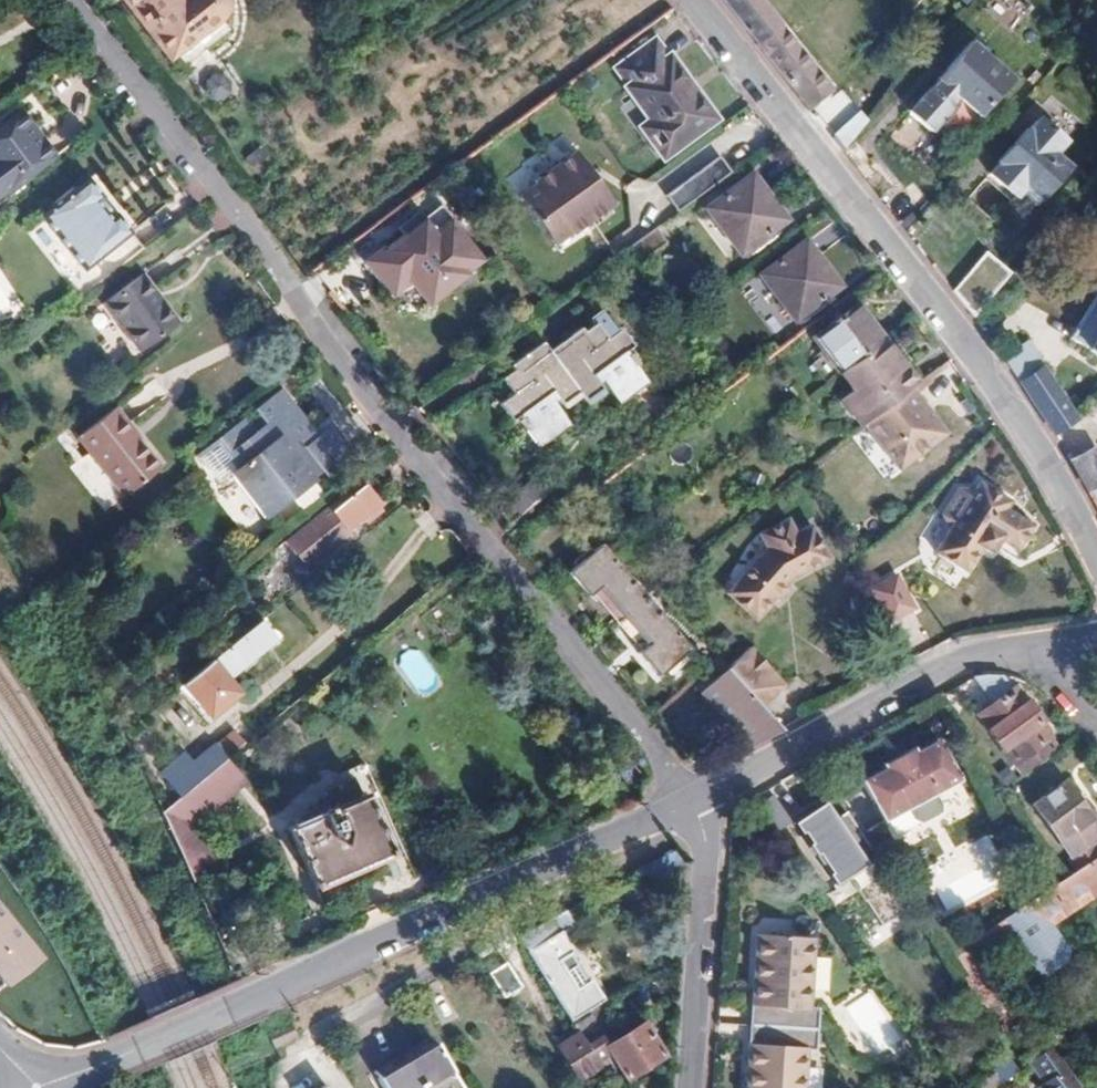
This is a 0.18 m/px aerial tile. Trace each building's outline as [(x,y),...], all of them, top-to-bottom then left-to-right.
[(216,20),(222,12),(223,8),(223,3),(222,0),(118,0),(165,60),(216,20)] [(764,0),(722,0),(808,108),(833,87),(764,0)] [(724,109),(676,50),(674,52),(660,36),(637,55),(650,71),(647,73),(668,99),(658,108),(683,139),(724,109)] [(968,41),(907,113),(930,132),(958,99),(977,116),(1010,77),(968,41)] [(1,75),(0,75),(0,102),(14,92),(1,75)] [(68,144),(33,97),(0,122),(0,191),(2,194),(68,144)] [(1046,124),(1036,115),(1033,119),(1043,128),(1046,124)] [(1043,128),(1033,119),(989,172),(1004,185),(1009,179),(1021,189),(1025,184),(1039,196),(1068,162),(1053,149),(1063,137),(1046,124),(1043,128)] [(594,170),(577,150),(537,181),(538,183),(523,196),(560,243),(576,230),(578,232),(618,200),(599,177),(596,180),(590,173),(594,170)] [(667,193),(680,210),(716,182),(733,170),(721,153),(667,193)] [(144,223),(128,203),(122,207),(110,192),(116,187),(104,172),(57,209),(109,275),(137,254),(125,238),(144,223)] [(787,218),(752,172),(707,206),(742,252),(787,218)] [(1011,200),(1021,189),(1009,179),(1004,185),(989,172),(985,177),(1011,200)] [(989,215),(1004,200),(984,181),(969,196),(989,215)] [(1039,196),(1025,184),(1021,189),(1034,201),(1039,196)] [(482,263),(485,261),(439,203),(423,216),(417,209),(397,226),(402,232),(365,262),(391,295),(399,290),(412,285),(425,280),(441,277),(453,275),(464,271),(482,263)] [(838,283),(805,240),(760,275),(793,318),(838,283)] [(951,295),(978,314),(1009,270),(982,251),(951,295)] [(177,324),(140,277),(102,307),(138,354),(177,324)] [(1070,338),(1096,356),(1096,297),(1070,338)] [(881,338),(854,304),(810,338),(837,373),(881,338)] [(527,383),(502,403),(515,419),(523,413),(527,417),(523,420),(530,430),(533,427),(546,444),(573,423),(557,402),(563,397),(568,403),(582,392),(589,401),(605,388),(599,381),(604,377),(624,402),(650,381),(637,365),(641,362),(634,354),(631,356),(627,351),(637,343),(624,326),(599,346),(582,325),(552,349),(544,339),(513,365),(527,383)] [(916,383),(881,338),(837,373),(826,382),(860,426),(864,423),(912,385),(916,383)] [(1030,359),(1019,342),(1003,353),(1014,370),(1030,359)] [(1074,416),(1041,365),(1020,380),(1052,430),(1074,416)] [(947,431),(912,385),(864,423),(900,468),(947,431)] [(329,474),(358,452),(333,422),(321,432),(314,438),(308,432),(316,425),(283,387),(255,409),(267,423),(256,432),(244,417),(198,453),(222,481),(232,472),(268,516),(318,477),(316,475),(324,468),(329,474)] [(115,409),(78,440),(125,497),(161,467),(140,441),(139,442),(127,428),(129,426),(115,409)] [(314,438),(321,432),(316,425),(308,432),(314,438)] [(1090,448),(1070,460),(1085,488),(1096,481),(1096,461),(1090,448)] [(971,568),(985,545),(995,551),(1005,534),(1022,545),(1037,521),(1009,504),(1013,497),(982,479),(978,486),(961,487),(946,509),(954,526),(940,550),(971,568)] [(347,529),(379,504),(363,484),(355,491),(351,486),(338,497),(342,501),(330,511),(346,530),(347,529)] [(316,562),(351,533),(347,529),(346,530),(330,511),(342,501),(338,497),(284,542),(295,554),(304,546),(316,562)] [(792,532),(786,519),(776,523),(783,537),(792,532)] [(793,573),(825,558),(810,524),(792,532),(783,537),(776,523),(761,531),(767,543),(729,588),(757,613),(770,599),(785,582),(793,573)] [(692,644),(600,542),(566,571),(588,595),(599,585),(650,642),(638,652),(658,675),(692,644)] [(888,626),(919,608),(896,570),(866,588),(888,626)] [(775,603),(790,586),(785,582),(770,599),(775,603)] [(241,695),(231,683),(278,642),(262,623),(185,688),(212,720),(241,695)] [(786,683),(753,645),(729,664),(764,703),(786,683)] [(764,703),(729,664),(703,686),(752,743),(785,727),(764,703)] [(1042,722),(1027,702),(1023,704),(1000,673),(994,672),(985,672),(979,672),(973,675),(994,702),(981,712),(991,727),(988,730),(1003,750),(1006,748),(1024,771),(1056,749),(1039,724),(1042,722)] [(190,796),(227,764),(251,744),(239,731),(203,759),(200,761),(193,753),(170,772),(190,796)] [(941,797),(966,784),(944,744),(922,755),(919,750),(907,756),(910,762),(901,767),(898,761),(887,767),(890,772),(868,784),(890,825),(915,812),(920,822),(928,825),(946,815),(946,806),(941,797)] [(910,762),(907,756),(898,761),(901,767),(910,762)] [(185,821),(237,775),(227,764),(190,796),(171,811),(189,859),(201,854),(185,821)] [(1095,815),(1092,818),(1067,782),(1036,803),(1073,857),(1067,861),(1075,871),(1080,867),(1096,856),(1096,853),(1092,847),(1096,844),(1096,818),(1095,815)] [(390,852),(384,840),(358,785),(308,806),(312,813),(287,824),(315,885),(390,852)] [(895,882),(839,797),(830,803),(828,801),(801,820),(812,836),(805,841),(819,864),(827,859),(838,874),(847,867),(883,922),(910,904),(895,882)] [(662,877),(682,865),(673,851),(654,863),(662,877)] [(1096,889),(1096,856),(1080,867),(1095,891),(1096,889)] [(1096,894),(1095,891),(1080,867),(1075,871),(1063,878),(1047,889),(981,931),(998,959),(1010,951),(1028,979),(1062,956),(1044,929),(1096,894)] [(1063,878),(1056,868),(1040,878),(1047,889),(1063,878)] [(590,981),(571,951),(576,948),(564,930),(575,922),(565,907),(519,933),(572,1019),(606,998),(594,978),(590,981)] [(757,930),(746,1087),(803,1087),(806,1046),(814,1047),(817,1006),(809,1005),(814,935),(757,930)] [(666,1051),(647,1020),(609,1043),(604,1035),(606,1033),(593,1012),(575,1023),(579,1030),(558,1043),(579,1077),(599,1064),(595,1059),(609,1050),(612,1056),(625,1076),(666,1051)] [(434,1034),(374,1071),(384,1087),(460,1087),(441,1057),(446,1054),(434,1034)] [(599,1064),(612,1056),(609,1050),(595,1059),(599,1064)] [(1077,1086),(1061,1067),(1036,1087),(1074,1087),(1077,1086)]
